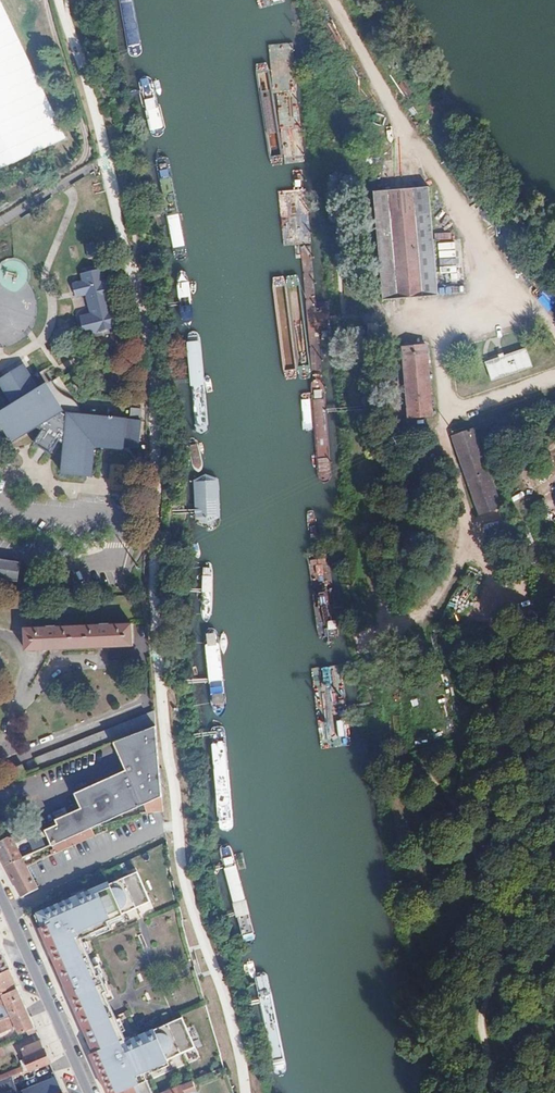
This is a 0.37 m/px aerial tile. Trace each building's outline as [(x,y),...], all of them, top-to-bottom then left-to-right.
[(45,154),(0,58),(0,175),(45,154)] [(431,212),(376,217),(386,300),(440,294),(431,212)] [(87,245),(88,257),(98,257),(98,244),(87,245)] [(116,326),(101,268),(79,274),(81,281),(71,284),(74,297),(84,294),(89,313),(79,316),(84,334),(116,326)] [(425,345),(403,347),(410,417),(432,415),(425,345)] [(487,361),(493,378),(534,364),(527,347),(487,361)] [(68,411),(51,382),(42,388),(26,364),(0,379),(0,383),(13,406),(0,414),(0,417),(14,442),(40,428),(45,432),(38,444),(53,455),(62,442),(66,445),(65,473),(98,477),(100,449),(130,451),(130,448),(144,449),(144,420),(131,420),(131,417),(69,412),(69,415),(65,413),(68,411)] [(142,419),(144,409),(133,407),(132,417),(142,419)] [(501,507),(475,429),(454,435),(480,514),(501,507)] [(440,432),(431,436),(434,441),(438,440),(439,443),(444,441),(440,432)] [(19,563),(0,561),(0,576),(18,578),(19,563)] [(133,646),(132,625),(26,628),(27,651),(133,646)] [(15,780),(127,737),(157,725),(156,711),(125,723),(37,757),(41,767),(27,772),(24,764),(11,769),(15,780)] [(163,796),(157,725),(127,737),(114,742),(127,769),(75,792),(81,807),(56,818),(58,824),(46,829),(52,843),(71,834),(102,821),(124,811),(163,796)] [(55,853),(93,836),(88,827),(71,834),(52,843),(50,844),(55,853)] [(12,835),(0,841),(0,852),(7,864),(24,856),(12,835)] [(39,888),(28,866),(24,856),(7,864),(7,865),(23,896),(39,888)] [(110,924),(109,921),(124,914),(123,912),(152,899),(140,870),(88,893),(88,891),(39,912),(44,924),(40,926),(92,1044),(95,1043),(98,1050),(91,1053),(108,1092),(149,1092),(139,1071),(146,1068),(147,1072),(154,1070),(153,1067),(169,1061),(168,1058),(196,1046),(183,1016),(126,1041),(82,938),(110,924)] [(9,971),(2,955),(0,956),(0,975),(9,971)] [(9,971),(0,975),(0,995),(6,992),(5,990),(16,986),(9,971)] [(23,1000),(16,986),(5,990),(6,992),(0,995),(0,1034),(17,1026),(21,1034),(35,1028),(23,1000)] [(50,1062),(41,1041),(22,1049),(31,1070),(50,1062)] [(11,1077),(22,1073),(20,1068),(0,1075),(0,1081),(11,1077)] [(11,1077),(0,1081),(0,1092),(16,1092),(11,1077)] [(57,1078),(16,1092),(64,1092),(57,1078)] [(162,1092),(188,1092),(197,1089),(193,1080),(162,1092)]
